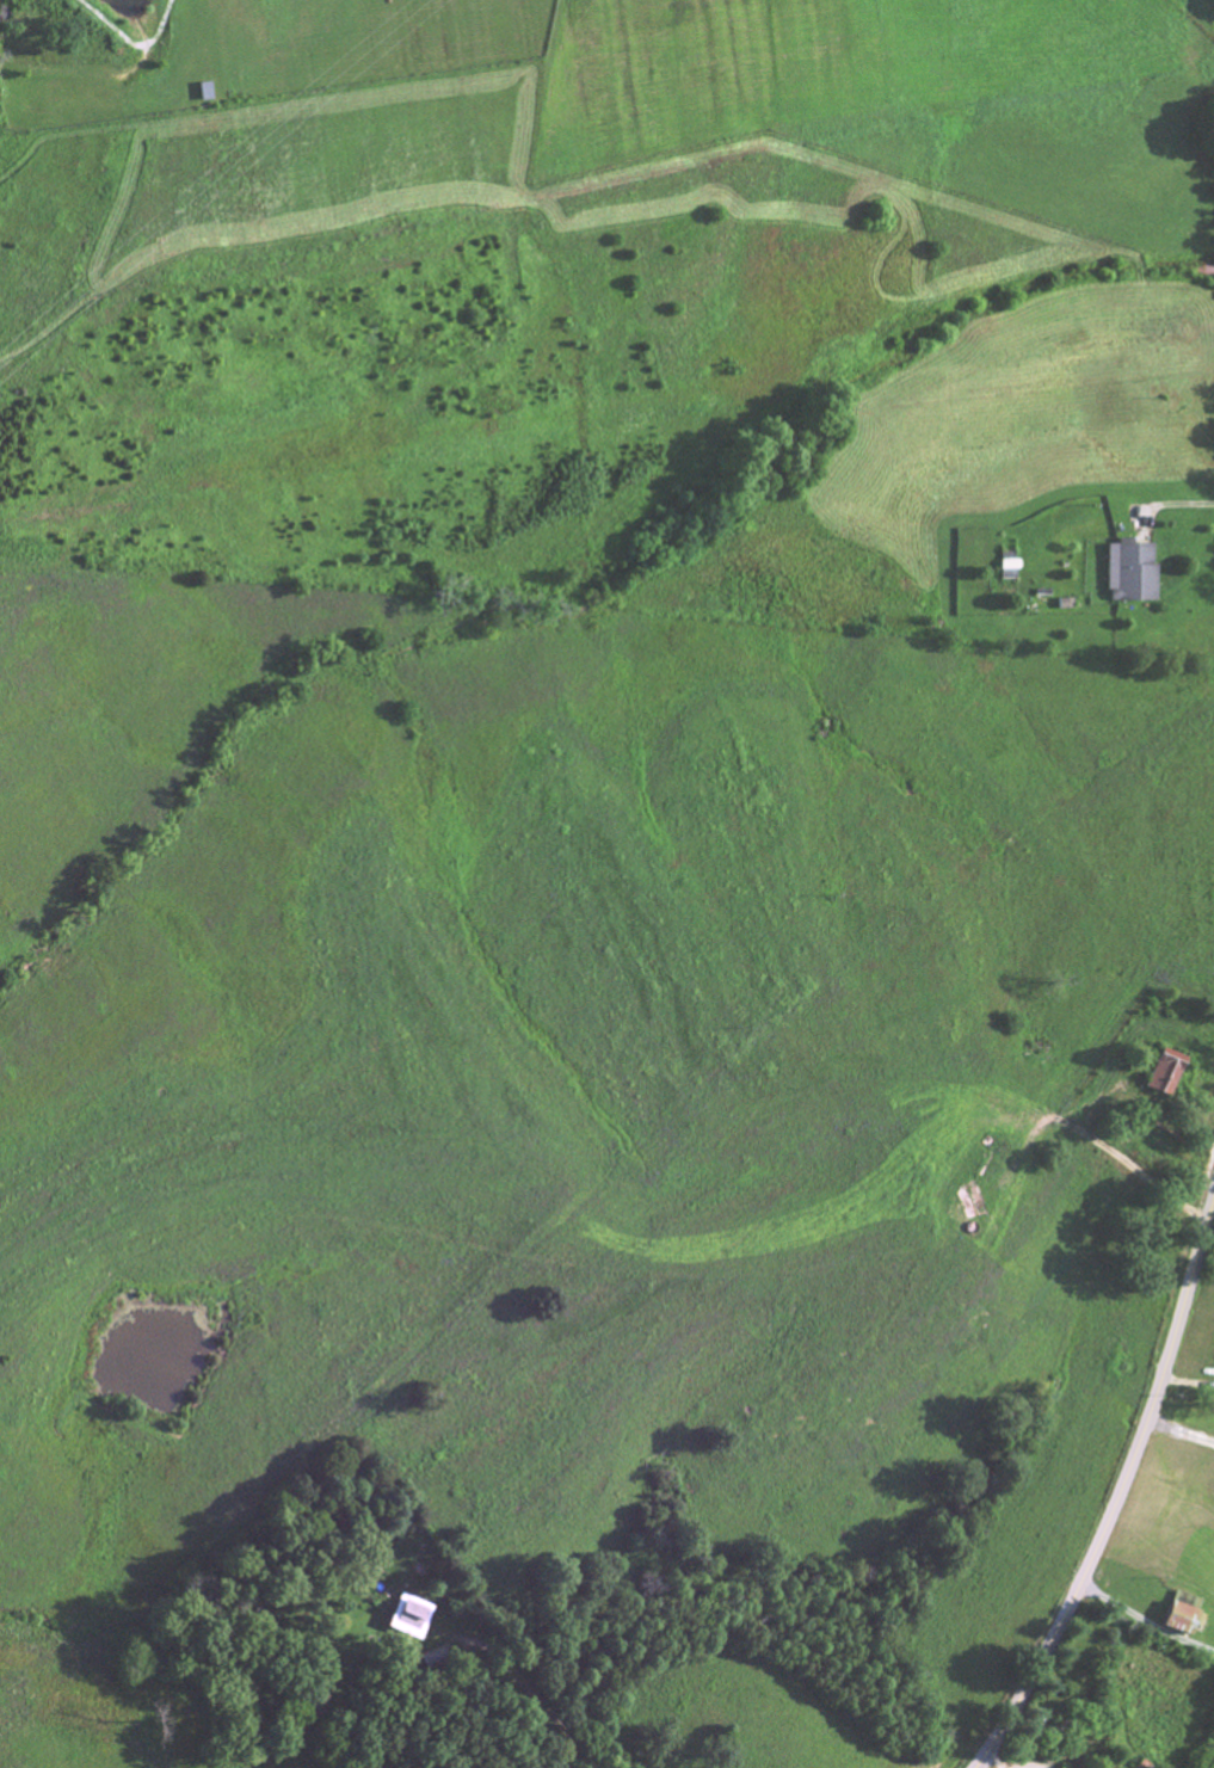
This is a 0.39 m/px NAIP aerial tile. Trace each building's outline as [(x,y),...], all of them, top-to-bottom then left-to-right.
[(1159,605),(1158,568),(1154,568),(1153,548),(1131,548),(1131,543),(1118,543),(1118,549),(1108,549),(1110,606),(1159,605)] [(1143,1090),(1168,1100),(1184,1061),(1159,1051),(1143,1090)] [(434,1610),(403,1596),(388,1630),(420,1644),(434,1610)] [(1193,1614),(1165,1604),(1156,1630),(1184,1640),(1193,1614)]
